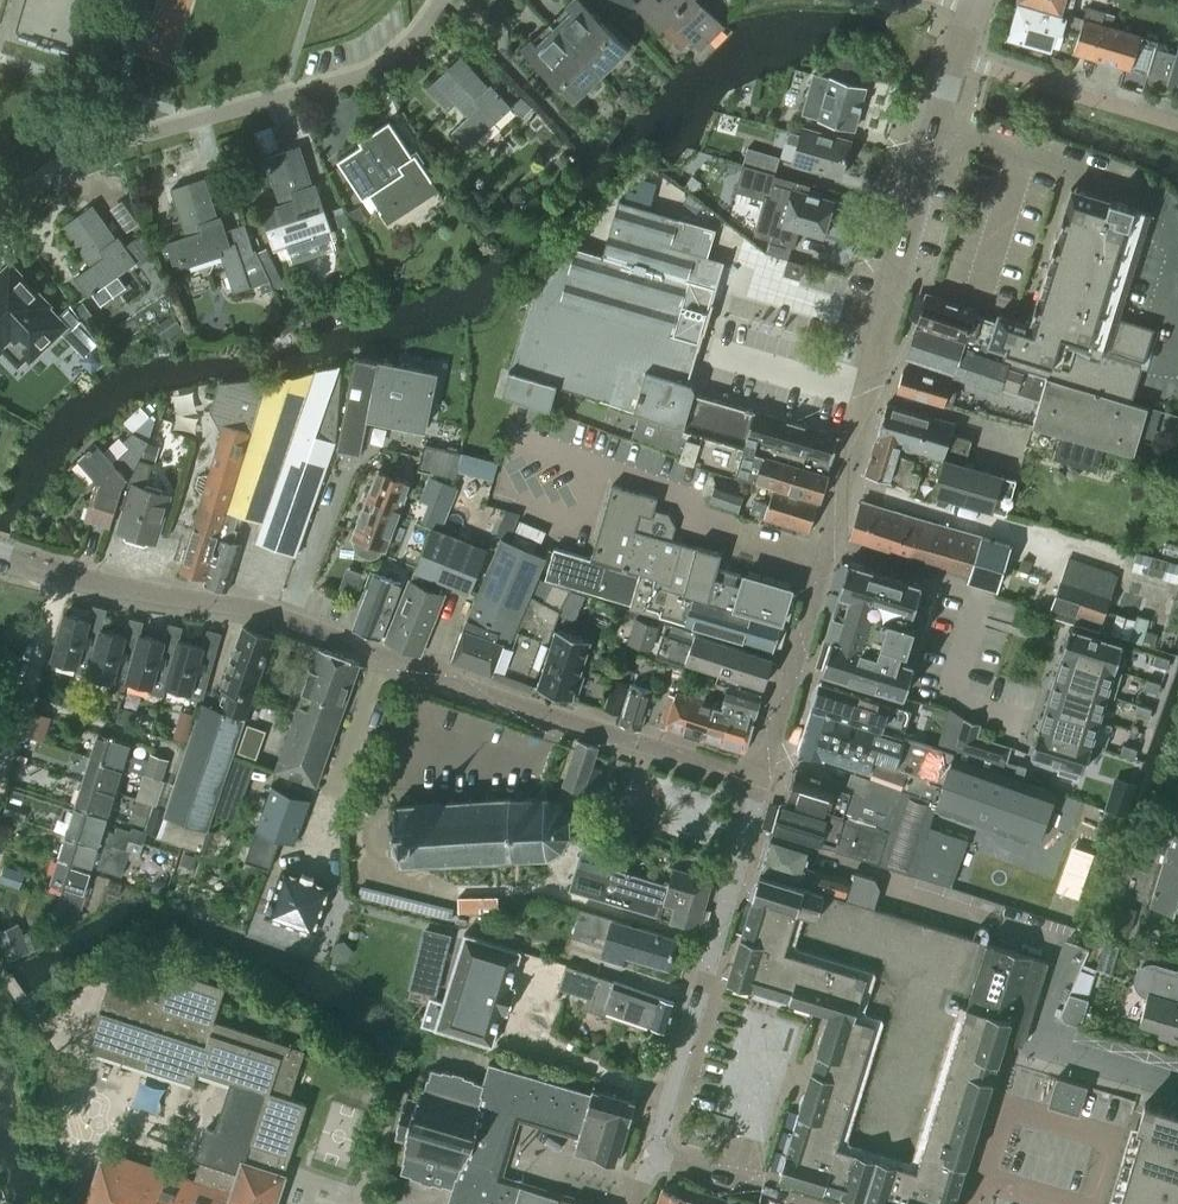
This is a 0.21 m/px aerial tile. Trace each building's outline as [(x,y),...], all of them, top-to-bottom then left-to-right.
[(599,73),(627,47),(581,0),(571,0),(548,22),(599,73)] [(723,24),(699,0),(637,0),(634,2),(659,28),(670,17),(700,47),(723,24)] [(1022,0),(1015,0),(1004,36),(1050,49),(1056,28),(1061,30),(1062,26),(1078,31),(1082,17),(1068,13),(1022,0)] [(1068,13),(1072,0),(1022,0),(1068,13)] [(1082,17),(1078,31),(1072,50),(1129,67),(1139,34),(1109,25),(1112,13),(1085,5),(1082,17)] [(599,73),(548,22),(521,48),(572,100),(599,73)] [(1177,46),(1176,52),(1155,45),(1146,78),(1177,87),(1177,46)] [(467,146),(511,105),(506,100),(494,85),(490,83),(488,86),(485,84),(459,55),(427,87),(446,107),(452,101),(467,116),(452,129),(467,146)] [(801,112),(854,127),(865,86),(812,71),(801,112)] [(522,95),(511,105),(523,117),(534,107),(522,95)] [(359,141),(362,145),(338,161),(363,198),(369,194),(388,222),(434,191),(427,181),(431,178),(414,153),(412,155),(389,121),(359,141)] [(841,174),(851,139),(802,125),(800,133),(789,129),(787,139),(798,143),(793,160),(841,174)] [(281,204),(261,211),(268,231),(274,250),(331,231),(325,212),(315,183),(311,184),(298,145),(265,156),(281,204)] [(780,156),(748,146),(743,162),(775,171),(780,156)] [(743,164),(736,189),(769,199),(759,234),(769,237),(766,251),(789,258),(792,244),(794,244),(799,228),(823,234),(824,232),(828,229),(831,222),(828,217),(833,198),(808,191),(810,185),(774,175),(774,173),(743,164)] [(528,295),(501,391),(550,405),(557,381),(624,400),(622,406),(640,413),(697,433),(699,426),(745,440),(755,408),(730,400),(707,394),(693,390),(694,386),(686,384),(723,259),(708,254),(716,227),(678,217),(651,209),(654,197),(659,181),(640,176),(636,189),(627,187),(623,200),(617,199),(602,253),(573,245),(528,295)] [(173,262),(185,258),(187,264),(222,253),(235,292),(270,281),(257,253),(256,247),(253,248),(245,222),(231,227),(236,242),(230,244),(224,224),(220,225),(204,177),(171,187),(187,234),(166,241),(173,262)] [(974,346),(973,348),(1010,361),(1009,364),(1131,401),(1134,394),(1154,327),(1152,326),(1119,316),(1151,212),(1134,207),(1072,187),(1030,323),(998,314),(996,320),(993,319),(983,349),(974,346)] [(88,295),(91,292),(101,305),(126,287),(117,274),(137,260),(139,264),(151,255),(144,230),(126,244),(119,235),(116,237),(92,203),(63,224),(91,264),(75,276),(88,295)] [(257,253),(270,281),(279,278),(269,249),(257,253)] [(799,278),(804,263),(788,258),(783,273),(799,278)] [(11,336),(29,355),(62,324),(44,305),(46,303),(9,265),(0,274),(0,346),(11,336)] [(926,292),(918,322),(964,338),(962,345),(973,348),(974,346),(983,349),(993,319),(976,313),(978,309),(932,294),(926,292)] [(173,312),(155,324),(164,338),(182,325),(173,312)] [(918,322),(907,353),(999,385),(1038,398),(1031,423),(1133,452),(1144,416),(1147,406),(1131,401),(1009,364),(1010,361),(973,348),(962,345),(964,338),(918,322)] [(456,343),(457,368),(467,367),(466,342),(456,343)] [(434,373),(395,365),(379,361),(356,356),(337,446),(361,451),(369,412),(424,422),(434,373)] [(316,372),(264,383),(230,496),(240,499),(236,512),(263,520),(257,538),(296,552),(336,438),(340,365),(316,372)] [(897,387),(919,394),(950,404),(954,402),(957,391),(953,389),(954,387),(947,385),(949,378),(904,365),(897,387)] [(230,496),(264,383),(266,376),(221,381),(215,403),(223,422),(208,472),(198,474),(196,485),(202,493),(186,548),(184,547),(180,560),(183,560),(181,568),(205,576),(230,496)] [(875,438),(899,445),(963,463),(971,437),(950,431),(953,421),(886,401),(875,438)] [(697,433),(827,471),(839,433),(755,408),(745,440),(699,426),(697,433)] [(634,430),(632,434),(668,447),(666,451),(681,457),(736,473),(763,481),(819,497),(827,471),(697,433),(640,413),(634,430)] [(96,442),(78,459),(97,479),(85,518),(110,526),(113,518),(113,517),(126,479),(128,475),(138,459),(149,440),(154,422),(149,417),(133,432),(124,440),(130,446),(114,461),(96,442)] [(1104,447),(1060,435),(1053,460),(1097,472),(1104,447)] [(899,445),(875,438),(865,473),(896,482),(915,487),(919,471),(909,468),(912,457),(897,453),(899,445)] [(420,455),(457,464),(460,452),(423,443),(420,455)] [(457,464),(420,455),(417,467),(454,476),(457,464)] [(126,479),(113,517),(121,520),(119,529),(124,530),(126,538),(145,544),(151,538),(155,540),(169,495),(160,492),(161,489),(146,484),(152,463),(138,459),(128,475),(126,479)] [(935,486),(933,492),(936,493),(991,510),(993,503),(1007,507),(1014,482),(1000,478),(942,460),(935,486)] [(368,492),(351,536),(356,538),(354,542),(355,547),(357,550),(360,553),(369,555),(374,554),(377,551),(379,546),(383,548),(401,504),(390,500),(399,477),(382,471),(372,493),(368,492)] [(430,475),(421,500),(434,504),(429,516),(444,521),(457,484),(430,475)] [(456,513),(475,517),(483,480),(464,476),(456,513)] [(738,510),(744,490),(716,481),(709,501),(738,510)] [(613,483),(591,556),(620,565),(653,575),(651,582),(707,599),(717,566),(721,552),(666,537),(670,526),(665,517),(653,513),(658,496),(613,483)] [(809,530),(818,501),(774,487),(769,502),(755,498),(750,511),(809,530)] [(230,496),(205,576),(203,581),(226,588),(240,543),(231,540),(234,529),(231,528),(236,512),(240,499),(230,496)] [(997,588),(1010,545),(862,499),(851,538),(969,575),(968,579),(997,588)] [(414,569),(444,581),(471,592),(488,548),(431,526),(414,569)] [(534,594),(535,592),(540,577),(535,575),(544,554),(500,535),(450,654),(490,671),(490,673),(492,674),(504,640),(514,643),(534,598),(534,594)] [(709,629),(716,601),(707,599),(651,582),(653,575),(620,565),(591,556),(591,558),(571,552),(553,547),(545,576),(631,600),(630,604),(708,629),(709,629)] [(1132,569),(1177,581),(1177,580),(1177,562),(1137,551),(1132,569)] [(1068,556),(1051,608),(1101,625),(1106,609),(1117,576),(1112,574),(1113,571),(1068,556)] [(822,667),(825,668),(905,693),(914,662),(913,661),(923,626),(920,625),(923,615),(913,612),(922,583),(848,559),(838,591),(840,591),(826,636),(831,637),(822,667)] [(707,599),(716,601),(780,619),(790,586),(717,566),(707,599)] [(363,599),(353,627),(379,637),(389,609),(400,580),(369,568),(364,584),(366,585),(367,590),(363,599)] [(444,581),(414,569),(386,640),(420,653),(444,592),(440,591),(444,581)] [(535,592),(537,594),(561,608),(571,588),(540,577),(535,592)] [(537,594),(535,592),(534,594),(534,598),(514,643),(504,640),(492,674),(527,688),(561,608),(537,594)] [(772,648),(780,619),(716,601),(709,629),(708,629),(707,630),(729,636),(732,638),(742,641),(742,639),(772,648)] [(101,631),(100,630),(88,627),(90,620),(65,612),(52,657),(77,665),(76,670),(88,673),(101,631)] [(1114,624),(1112,629),(1112,630),(1113,632),(1120,634),(1120,635),(1121,635),(1122,636),(1125,636),(1126,636),(1128,636),(1129,637),(1131,637),(1132,638),(1133,638),(1133,639),(1136,639),(1139,641),(1142,641),(1143,641),(1146,641),(1149,642),(1152,643),(1154,643),(1155,643),(1155,640),(1157,634),(1157,631),(1155,630),(1154,630),(1150,629),(1148,628),(1147,626),(1147,625),(1149,618),(1148,617),(1139,615),(1137,615),(1135,617),(1133,617),(1130,616),(1127,616),(1126,615),(1125,615),(1124,615),(1124,614),(1121,613),(1118,614),(1118,613),(1117,614),(1116,616),(1115,620),(1115,621),(1115,622),(1114,622),(1114,624)] [(628,641),(651,648),(659,622),(636,615),(628,641)] [(224,687),(218,706),(245,716),(273,636),(243,625),(222,687),(224,687)] [(579,671),(589,636),(556,626),(538,686),(571,696),(573,688),(578,690),(584,672),(579,671)] [(1061,652),(1062,653),(1115,668),(1123,643),(1069,626),(1061,652)] [(101,631),(88,673),(113,681),(112,684),(125,688),(128,680),(127,679),(138,646),(137,646),(139,638),(101,627),(100,630),(101,631)] [(762,684),(771,656),(694,631),(691,641),(662,632),(655,653),(684,662),(685,659),(762,684)] [(127,679),(128,680),(151,686),(151,692),(164,695),(167,685),(166,684),(176,651),(175,651),(177,644),(141,633),(139,638),(137,646),(138,646),(127,679)] [(176,651),(166,684),(167,685),(191,692),(189,697),(201,700),(216,649),(179,638),(177,644),(175,651),(176,651)] [(319,645),(278,759),(275,769),(316,783),(360,660),(319,645)] [(595,657),(607,661),(610,651),(598,647),(595,657)] [(1062,653),(1054,677),(1107,693),(1114,696),(1122,670),(1115,668),(1062,653)] [(1156,653),(1153,662),(1167,666),(1169,657),(1156,653)] [(607,661),(595,657),(592,667),(604,670),(607,661)] [(640,728),(646,704),(652,687),(615,676),(605,708),(623,713),(620,722),(640,728)] [(1045,702),(1046,703),(1098,718),(1099,719),(1107,693),(1054,677),(1053,676),(1045,702)] [(1147,678),(1144,687),(1158,691),(1160,681),(1147,678)] [(822,679),(814,706),(882,728),(903,735),(913,707),(822,679)] [(719,709),(729,712),(752,719),(760,695),(727,685),(721,704),(719,709)] [(71,686),(66,704),(78,708),(84,689),(71,686)] [(683,731),(693,695),(677,690),(675,694),(670,693),(660,724),(683,731)] [(693,695),(683,731),(703,737),(713,701),(693,695)] [(203,701),(167,808),(159,833),(158,836),(199,850),(212,812),(226,771),(235,744),(245,716),(218,706),(203,701)] [(713,701),(703,737),(721,743),(724,733),(723,732),(729,712),(719,709),(721,704),(713,701)] [(1046,703),(1039,727),(1090,743),(1098,718),(1046,703)] [(1138,703),(1135,712),(1148,716),(1151,707),(1138,703)] [(814,706),(800,750),(853,766),(869,771),(871,765),(873,759),(944,781),(953,754),(954,751),(903,735),(882,728),(814,706)] [(34,709),(26,733),(44,740),(52,716),(34,709)] [(721,743),(743,750),(752,719),(729,712),(723,732),(724,733),(721,743)] [(955,744),(1005,759),(1010,746),(976,735),(980,722),(964,717),(955,744)] [(1090,743),(1039,727),(1038,726),(1030,752),(1083,769),(1091,743),(1090,743)] [(90,756),(125,767),(145,773),(161,778),(168,758),(151,753),(149,760),(129,753),(133,742),(98,731),(90,756)] [(591,766),(597,746),(577,740),(563,782),(583,789),(581,795),(593,798),(602,770),(591,766)] [(1124,744),(1121,752),(1134,757),(1137,748),(1124,744)] [(875,762),(869,778),(900,789),(900,787),(937,800),(935,806),(1032,840),(1051,788),(953,754),(944,781),(942,785),(875,762)] [(83,779),(117,790),(125,767),(90,756),(83,779)] [(797,768),(788,798),(890,828),(878,862),(914,873),(929,826),(897,804),(836,786),(838,781),(797,768)] [(232,815),(245,778),(226,771),(212,812),(220,814),(221,811),(232,815)] [(137,797),(154,802),(159,804),(166,780),(161,778),(145,773),(137,797)] [(110,815),(117,790),(83,779),(75,804),(110,815)] [(272,783),(244,859),(269,868),(280,837),(295,842),(311,798),(272,783)] [(571,829),(571,823),(569,816),(566,810),(561,804),(557,800),(552,798),(546,796),(394,804),(395,821),(390,821),(391,848),(397,848),(398,864),(544,857),(548,857),(553,856),(563,847),(569,838),(571,829)] [(146,825),(153,803),(154,802),(137,797),(130,820),(146,825)] [(779,808),(772,830),(819,845),(820,844),(878,862),(890,828),(788,798),(786,803),(781,801),(779,808)] [(145,829),(159,833),(167,808),(153,803),(146,825),(145,829)] [(129,838),(143,842),(146,831),(131,826),(130,830),(116,826),(115,831),(105,828),(108,820),(73,809),(66,832),(100,844),(100,845),(110,847),(111,843),(126,848),(129,838)] [(929,826),(914,873),(951,885),(969,838),(929,825),(929,826)] [(1173,827),(1150,902),(1173,909),(1177,895),(1177,829),(1173,827)] [(100,844),(66,832),(58,857),(93,868),(94,865),(121,874),(127,854),(138,857),(143,842),(129,838),(126,848),(111,843),(110,847),(100,845),(100,844)] [(657,914),(666,883),(612,867),(618,845),(584,835),(583,836),(568,887),(657,914)] [(761,870),(761,871),(844,897),(849,880),(804,866),(809,847),(771,836),(764,859),(761,870)] [(187,853),(184,862),(190,864),(193,855),(187,853)] [(93,868),(58,857),(50,881),(68,886),(61,908),(79,913),(85,892),(93,868)] [(666,883),(657,914),(695,925),(708,880),(690,875),(691,872),(671,866),(666,883)] [(267,914),(313,930),(329,884),(312,878),(313,875),(301,871),(300,873),(283,867),(271,900),(268,899),(265,905),(269,906),(267,914)] [(847,895),(846,897),(759,870),(727,976),(829,1008),(779,1171),(885,1203),(952,1203),(984,1101),(1004,1037),(1022,1043),(1048,960),(874,906),(874,904),(847,895)] [(847,895),(874,904),(880,886),(874,876),(855,870),(847,895)] [(155,876),(151,889),(163,893),(167,880),(155,876)] [(109,878),(105,890),(118,894),(122,882),(109,878)] [(458,912),(497,910),(497,896),(458,897),(458,912)] [(666,965),(674,936),(580,908),(572,936),(589,941),(592,933),(607,938),(601,956),(620,961),(623,952),(666,965)] [(29,949),(18,922),(0,929),(0,939),(8,958),(29,949)] [(430,995),(422,1023),(492,1045),(503,1009),(509,1011),(516,987),(510,985),(521,950),(465,932),(444,1000),(430,995)] [(231,1081),(215,1128),(207,1125),(197,1157),(203,1159),(196,1181),(105,1150),(87,1203),(273,1203),(307,1101),(289,1095),(304,1049),(214,1018),(224,986),(172,968),(171,970),(142,960),(136,978),(112,970),(87,1047),(193,1082),(197,1069),(231,1081)] [(566,964),(558,985),(606,1001),(604,1007),(617,1011),(615,1017),(637,1024),(639,1019),(666,1028),(674,1001),(566,964)] [(1088,997),(1087,997),(1093,974),(1079,968),(1060,1012),(1063,1020),(1080,1025),(1088,997)] [(1139,1024),(1160,1030),(1158,1036),(1177,1042),(1177,968),(1176,974),(1155,968),(1155,969),(1148,991),(1139,1024)] [(590,1092),(488,1061),(482,1082),(473,1079),(474,1078),(464,1075),(464,1074),(452,1070),(452,1072),(442,1069),(441,1070),(431,1067),(428,1078),(427,1077),(424,1087),(423,1087),(420,1097),(408,1093),(405,1103),(403,1103),(397,1125),(398,1125),(395,1135),(407,1139),(404,1149),(405,1149),(402,1160),(403,1160),(400,1170),(411,1173),(410,1175),(420,1178),(420,1179),(432,1183),(432,1181),(442,1184),(443,1183),(452,1186),(446,1203),(555,1203),(557,1194),(499,1178),(516,1118),(578,1135),(590,1092)] [(1064,1109),(1078,1113),(1086,1087),(1086,1085),(1086,1084),(1056,1075),(1048,1104),(1064,1109)] [(590,1092),(578,1135),(573,1149),(616,1162),(628,1121),(635,1099),(592,1086),(590,1092)] [(1119,1203),(1177,1203),(1177,1112),(1144,1102),(1143,1104),(1141,1112),(1136,1130),(1133,1141),(1116,1199),(1120,1200),(1119,1203)] [(706,1203),(662,1187),(656,1203),(710,1203),(706,1203)] [(557,1194),(555,1203),(590,1203),(557,1194)]
